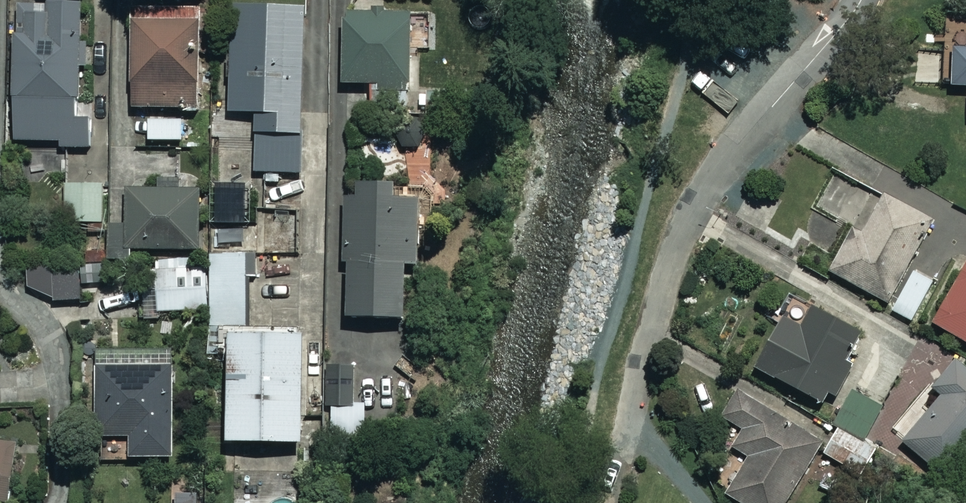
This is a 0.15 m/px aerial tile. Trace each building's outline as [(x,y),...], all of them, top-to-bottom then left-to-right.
[(407,111),(407,88),(416,89),(416,43),(434,43),(434,13),(385,12),(385,0),(353,0),(347,11),(346,87),(374,87),(374,110),(407,111)] [(88,122),(90,5),(22,3),(19,143),(93,144),(93,122),(88,122)] [(211,8),(134,8),(133,116),(210,117),(211,8)] [(310,10),(238,8),(235,114),(262,115),(260,183),(280,183),(280,174),(306,174),(310,10)] [(187,123),(153,122),(153,142),(187,142),(187,123)] [(852,186),(831,176),(816,208),(853,225),(872,186),(856,178),(852,186)] [(425,187),(351,185),(348,265),(356,265),(354,319),(421,321),(425,187)] [(105,187),(70,189),(71,225),(107,223),(105,187)] [(205,192),(131,191),(131,228),(113,227),(113,250),(205,251),(205,192)] [(933,222),(888,197),(867,236),(857,230),(834,273),(889,303),(933,222)] [(217,314),(217,357),(231,357),(231,448),(318,448),(318,331),(254,331),(254,249),(215,249),(215,269),(163,269),(163,314),(217,314)] [(937,282),(918,273),(897,312),(916,322),(937,282)] [(939,325),(965,341),(965,277),(939,325)] [(863,333),(816,310),(807,330),(787,320),(761,371),(833,406),(852,366),(848,364),(863,333)] [(960,361),(938,389),(946,396),(907,444),(956,484),(965,471),(965,367),(960,361)] [(174,369),(95,374),(100,461),(179,457),(174,369)] [(885,405),(862,393),(842,432),(881,452),(916,386),(899,378),(885,405)] [(735,502),(772,502),(816,433),(732,381),(714,410),(737,424),(727,440),(740,448),(714,490),(735,502)] [(881,452),(842,432),(828,457),(867,477),(881,452)] [(11,502),(20,443),(0,439),(0,501),(11,502)]
